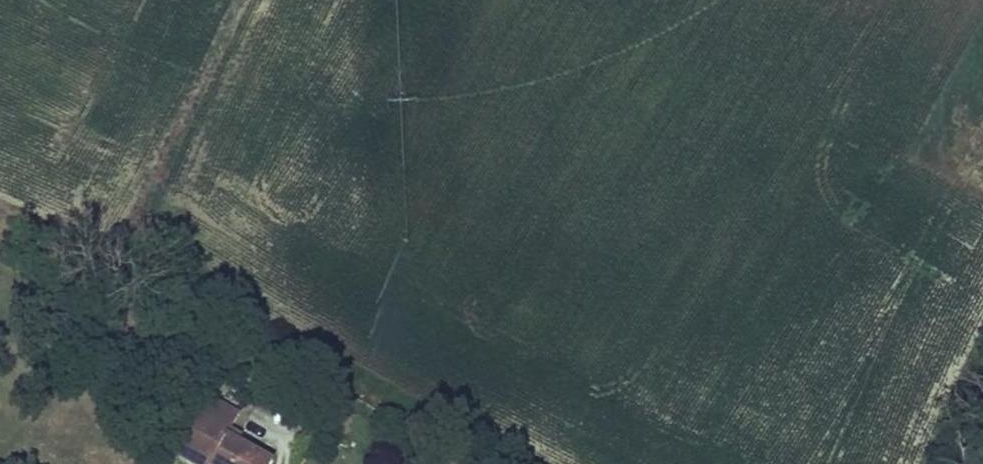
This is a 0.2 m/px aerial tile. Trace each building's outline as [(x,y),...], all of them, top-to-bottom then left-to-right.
[(239,449),(227,442),(231,436),(240,420),(206,402),(184,441),(200,450),(194,462),(198,463),(266,463),(239,449)] [(239,449),(243,443),(231,436),(227,442),(239,449)] [(200,450),(184,441),(175,458),(185,463),(198,463),(194,462),(200,450)]
